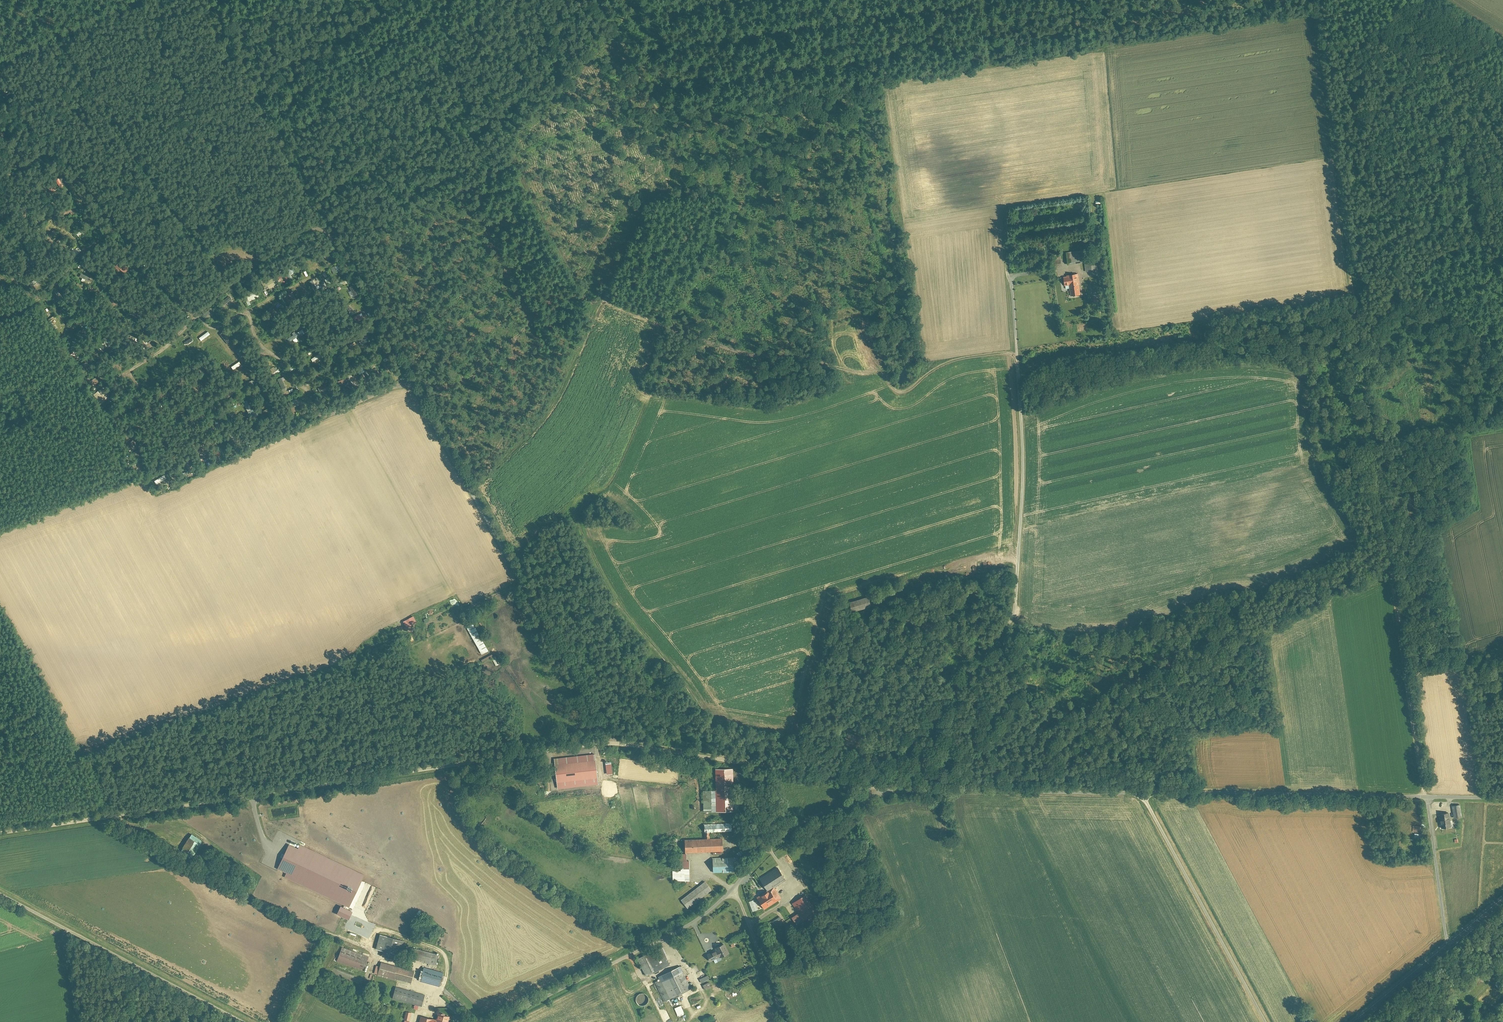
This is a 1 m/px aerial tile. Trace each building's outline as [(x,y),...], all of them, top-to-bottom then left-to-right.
[(1067,252),(1068,264),(1085,262),(1084,250),(1067,252)] [(1085,263),(1086,272),(1098,270),(1097,261),(1085,263)] [(1063,276),(1064,286),(1070,285),(1071,297),(1082,295),(1079,274),(1063,276)] [(1083,278),(1084,286),(1100,284),(1099,276),(1083,278)] [(1092,295),(1093,302),(1100,301),(1099,294),(1092,295)] [(1423,591),(1414,596),(1416,601),(1425,597),(1423,591)] [(850,602),(853,614),(872,609),(869,597),(850,602)] [(475,623),(467,627),(482,654),(489,650),(475,623)] [(862,737),(847,733),(844,745),(858,749),(862,737)] [(555,762),(557,783),(600,779),(598,758),(555,762)] [(704,791),(705,813),(734,812),(734,768),(716,768),(716,791),(704,791)] [(1462,804),(1452,805),(1454,817),(1464,816),(1462,804)] [(1440,814),(1442,829),(1451,828),(1450,813),(1440,814)] [(733,820),(705,821),(706,832),(733,831),(733,820)] [(1420,826),(1411,827),(1412,836),(1421,836),(1420,826)] [(202,840),(191,834),(189,839),(199,845),(202,840)] [(685,837),(686,854),(728,851),(727,835),(685,837)] [(199,845),(189,839),(180,853),(192,860),(201,846),(199,845)] [(713,860),(714,872),(738,871),(737,859),(713,860)] [(673,881),(691,881),(690,861),(680,861),(680,871),(673,871),(673,881)] [(778,867),(765,875),(762,870),(755,873),(759,880),(765,890),(785,878),(778,867)] [(705,882),(681,901),(687,909),(711,890),(705,882)] [(757,898),(765,909),(780,899),(773,888),(757,898)] [(808,894),(793,903),(805,922),(819,913),(808,894)] [(756,900),(750,902),(753,910),(758,909),(756,900)] [(799,914),(793,917),(799,925),(804,922),(799,914)] [(421,923),(417,934),(430,939),(434,928),(421,923)] [(377,949),(383,951),(382,957),(395,959),(396,953),(401,955),(405,939),(380,933),(377,949)] [(445,933),(442,940),(447,942),(450,935),(445,933)] [(712,948),(715,953),(708,956),(710,961),(717,958),(718,960),(727,956),(721,943),(712,948)] [(412,947),(408,958),(434,966),(438,955),(412,947)] [(662,948),(638,960),(646,975),(669,964),(662,948)] [(381,962),(377,977),(410,986),(414,970),(381,962)] [(660,982),(656,984),(664,1002),(669,1000),(669,1001),(693,989),(682,967),(658,978),(660,982)] [(425,968),(421,981),(441,987),(445,974),(425,968)] [(697,974),(701,983),(712,978),(708,970),(697,974)] [(396,986),(392,998),(422,1006),(426,994),(396,986)] [(637,998),(637,1003),(640,1006),(644,1007),(648,1004),(650,1001),(649,996),(646,994),(641,993),(639,994),(637,998)] [(406,1012),(404,1020),(410,1021),(412,1013),(406,1012)] [(1461,1021),(1473,1021),(1476,1018),(1466,1012),(1461,1021)] [(434,1019),(421,1016),(420,1021),(449,1021),(451,1016),(440,1014),(438,1020),(434,1019)]
